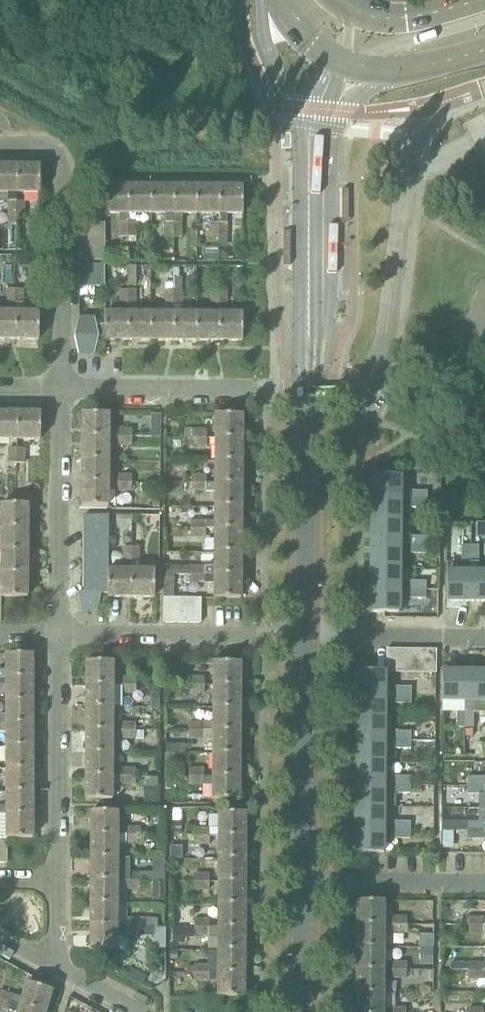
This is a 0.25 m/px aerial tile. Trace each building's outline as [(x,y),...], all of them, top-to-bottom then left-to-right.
[(8,193),(8,202),(9,202),(9,226),(16,226),(17,216),(17,201),(17,193),(17,166),(0,166),(0,193),(8,193)] [(17,166),(17,193),(40,193),(40,166),(17,166)] [(105,187),(105,214),(120,214),(120,237),(128,237),(128,222),(128,214),(128,187),(105,187)] [(128,187),(128,214),(151,214),(151,187),(128,187)] [(151,187),(151,214),(166,214),(166,237),(174,237),(174,187),(151,187)] [(174,187),(174,237),(182,237),(182,214),(197,214),(197,187),(174,187)] [(197,187),(197,214),(211,214),(219,214),(220,187),(197,187)] [(219,222),(219,237),(227,237),(228,214),(243,214),(243,187),(220,187),(219,214),(219,222)] [(17,201),(17,216),(25,216),(25,201),(17,201)] [(128,222),(128,237),(137,237),(137,222),(128,222)] [(211,222),(211,237),(219,237),(219,222),(211,222)] [(80,236),(105,236),(105,223),(80,223),(80,236)] [(105,236),(80,236),(80,248),(105,248),(105,236)] [(80,261),(105,261),(105,248),(80,248),(80,261)] [(219,248),(203,248),(203,261),(219,261),(219,248)] [(42,257),(39,257),(31,256),(30,265),(42,265),(42,257)] [(104,287),(104,266),(79,266),(79,287),(104,287)] [(128,266),(128,286),(137,286),(137,266),(128,266)] [(7,289),(7,305),(16,305),(16,289),(7,289)] [(16,289),(16,305),(24,305),(25,289),(16,289)] [(128,305),(128,290),(120,290),(120,305),(128,305)] [(128,290),(128,305),(136,305),(136,290),(128,290)] [(151,314),(151,341),(174,341),(174,290),(173,290),(166,290),(165,314),(151,314)] [(174,290),(174,341),(196,341),(196,314),(182,314),(182,290),(174,290)] [(219,306),(219,290),(210,290),(210,306),(219,306)] [(219,290),(219,306),(228,306),(228,290),(219,290)] [(16,313),(16,340),(39,340),(39,313),(24,313),(24,305),(16,305),(16,313)] [(6,340),(15,340),(16,340),(16,313),(7,313),(0,313),(0,340),(6,340)] [(105,337),(105,340),(128,340),(128,313),(105,313),(105,324),(105,337)] [(128,313),(128,340),(151,341),(151,314),(136,314),(128,313)] [(196,314),(196,341),(219,341),(219,314),(196,314)] [(219,314),(219,341),(243,341),(243,314),(219,314)] [(94,319),(79,319),(75,336),(79,354),(94,354),(98,337),(104,337),(105,324),(96,326),(94,319)] [(17,440),(17,413),(0,413),(0,440),(17,440)] [(17,413),(17,440),(41,440),(41,413),(17,413)] [(82,414),(82,437),(109,437),(109,414),(82,414)] [(215,415),(215,438),(242,438),(242,415),(215,415)] [(118,429),(118,437),(132,437),(132,429),(118,429)] [(207,438),(207,429),(192,429),(191,438),(207,438)] [(82,437),(82,460),(109,460),(109,437),(82,437)] [(132,437),(118,437),(118,446),(132,446),(132,437)] [(207,438),(191,438),(191,447),(207,447),(207,438)] [(215,438),(215,461),(242,461),(242,438),(215,438)] [(8,463),(17,463),(17,448),(8,448),(8,463)] [(82,460),(82,483),(109,483),(109,460),(82,460)] [(215,475),(215,484),(242,484),(242,461),(215,461),(215,475)] [(191,475),(191,484),(206,484),(206,475),(191,475)] [(371,476),(371,500),(400,500),(409,500),(426,500),(427,492),(400,492),(401,481),(401,477),(381,477),(371,476)] [(132,491),(132,482),(117,482),(117,491),(132,491)] [(82,483),(82,506),(109,506),(109,483),(82,483)] [(191,484),(191,493),(206,493),(206,484),(191,484)] [(206,484),(206,493),(215,493),(215,507),(241,507),(242,484),(215,484),(206,484)] [(371,500),(371,522),(400,522),(400,508),(426,508),(426,500),(409,500),(400,500),(371,500)] [(1,519),(1,528),(28,528),(28,505),(1,505),(1,519)] [(191,520),(191,529),(206,529),(215,529),(241,530),(241,507),(215,507),(215,521),(205,521),(205,520),(191,520)] [(97,611),(98,611),(102,594),(108,594),(108,571),(109,571),(109,517),(84,516),(83,592),(78,593),(82,611),(83,611),(97,611)] [(371,522),(371,544),(400,545),(409,545),(426,545),(426,537),(409,537),(409,535),(400,534),(400,522),(371,522)] [(477,524),(477,538),(484,538),(484,524),(477,524)] [(1,537),(1,551),(28,551),(28,528),(1,528),(0,528),(0,537),(1,537)] [(206,529),(191,529),(191,538),(206,538),(206,529)] [(215,529),(214,552),(241,552),(241,530),(215,529)] [(371,544),(371,567),(400,567),(400,545),(371,544)] [(426,545),(409,545),(408,553),(426,553),(426,545)] [(462,562),(462,563),(470,563),(470,562),(470,546),(462,546),(462,562)] [(470,563),(477,563),(478,563),(478,546),(470,546),(470,562),(470,563)] [(123,562),(132,561),(132,548),(123,548),(123,562)] [(132,548),(132,561),(140,561),(140,548),(132,548)] [(28,574),(28,551),(1,551),(1,565),(0,565),(0,574),(28,574)] [(164,566),(164,575),(190,575),(241,575),(241,552),(214,552),(214,566),(179,566),(164,566)] [(447,572),(447,602),(470,602),(470,572),(470,563),(462,563),(462,572),(451,572),(447,572)] [(470,602),(484,602),(484,572),(477,572),(477,563),(470,563),(470,572),(470,602)] [(371,567),(370,589),(399,589),(400,567),(371,567)] [(108,594),(108,597),(131,598),(131,571),(109,571),(108,571),(108,594)] [(131,571),(131,598),(155,598),(155,571),(131,571)] [(1,583),(1,597),(28,597),(28,574),(0,574),(0,583),(1,583)] [(190,575),(190,584),(214,584),(214,598),(241,599),(241,575),(190,575)] [(408,581),(408,590),(426,590),(426,582),(408,581)] [(370,589),(370,612),(399,613),(399,609),(399,601),(409,601),(409,598),(426,599),(426,590),(408,590),(399,589),(370,589)] [(176,598),(164,598),(163,623),(176,623),(176,598)] [(176,623),(188,623),(189,598),(176,598),(176,623)] [(201,623),(201,598),(189,598),(188,623),(201,623)] [(399,649),(386,649),(386,672),(399,672),(399,649)] [(399,672),(411,672),(411,649),(399,649),(399,672)] [(424,650),(411,649),(411,672),(424,672),(424,650)] [(436,673),(437,650),(424,650),(424,672),(434,673),(436,673)] [(6,678),(33,678),(33,655),(6,655),(6,670),(0,670),(0,678),(6,678)] [(86,662),(86,685),(113,685),(113,662),(86,662)] [(214,662),(213,686),(240,686),(240,662),(214,662)] [(356,672),(356,695),(385,695),(394,695),(411,695),(411,687),(385,687),(385,676),(385,672),(356,672)] [(443,672),(442,701),(446,701),(465,701),(466,672),(443,672)] [(465,728),(473,728),(473,712),(484,712),(484,672),(466,672),(465,701),(465,710),(465,728)] [(122,676),(122,685),(137,685),(137,676),(122,676)] [(190,676),(190,685),(205,686),(205,676),(190,676)] [(6,685),(6,701),(33,701),(33,678),(6,678),(0,678),(0,685),(6,685)] [(86,685),(86,708),(113,708),(123,708),(123,694),(137,694),(137,685),(122,685),(113,685),(86,685)] [(148,685),(147,698),(161,698),(161,685),(148,685)] [(205,694),(205,686),(190,685),(189,694),(205,694)] [(213,686),(213,708),(240,709),(240,686),(213,686)] [(356,695),(355,717),(385,718),(385,695),(356,695)] [(411,704),(411,695),(394,695),(394,704),(411,704)] [(33,723),(33,701),(6,701),(6,715),(0,715),(0,724),(33,723)] [(86,708),(86,731),(113,731),(113,708),(86,708)] [(190,722),(190,731),(204,731),(240,731),(240,709),(213,708),(213,722),(190,722)] [(465,728),(465,710),(457,710),(457,728),(465,728)] [(355,717),(355,740),(385,740),(394,740),(394,732),(392,729),(385,729),(385,718),(355,717)] [(121,731),(136,731),(136,723),(121,722),(121,731)] [(0,724),(0,732),(6,732),(6,746),(33,746),(33,723),(0,724)] [(86,731),(86,753),(112,754),(113,738),(136,739),(136,731),(121,731),(113,731),(86,731)] [(190,731),(189,739),(204,740),(204,739),(204,731),(190,731)] [(240,731),(204,731),(204,739),(213,739),(213,754),(240,754),(240,731)] [(394,732),(394,740),(411,740),(411,732),(394,732)] [(355,740),(355,762),(384,762),(384,750),(393,750),(393,749),(411,749),(411,748),(411,740),(394,740),(385,740),(355,740)] [(166,744),(166,753),(186,753),(186,744),(166,744)] [(33,746),(6,746),(6,769),(33,769),(33,746)] [(86,753),(85,776),(135,777),(135,768),(112,768),(112,767),(112,754),(86,753)] [(213,754),(213,777),(239,777),(240,754),(213,754)] [(355,762),(355,785),(384,785),(394,785),(411,785),(411,777),(394,777),(393,777),(393,775),(384,775),(384,762),(355,762)] [(189,777),(204,777),(204,768),(189,768),(189,777)] [(33,769),(6,769),(6,792),(33,792),(33,769)] [(85,776),(85,799),(112,800),(112,784),(135,784),(135,777),(85,776)] [(189,777),(189,785),(213,785),(212,800),(239,800),(239,777),(213,777),(204,777),(189,777)] [(158,778),(145,778),(145,788),(158,788),(158,778)] [(468,778),(468,786),(484,786),(484,778),(468,778)] [(355,785),(355,807),(384,807),(384,794),(394,795),(394,793),(411,793),(411,785),(394,785),(384,785),(355,785)] [(468,786),(468,794),(484,794),(484,786),(468,786)] [(0,807),(0,815),(6,815),(33,815),(33,792),(6,792),(6,807),(0,807)] [(355,807),(355,829),(384,830),(384,807),(355,807)] [(91,812),(91,835),(118,835),(118,812),(91,812)] [(210,828),(210,836),(218,836),(245,836),(245,813),(218,813),(218,828),(210,828)] [(6,822),(6,838),(7,838),(33,838),(33,815),(6,815),(0,815),(0,822),(6,822)] [(181,833),(182,822),(174,821),(173,832),(181,833)] [(393,830),(410,830),(410,822),(393,822),(393,830)] [(442,822),(442,831),(460,831),(468,831),(484,831),(484,822),(442,822)] [(126,826),(126,835),(141,835),(141,826),(126,826)] [(210,836),(210,828),(194,828),(194,836),(195,836),(210,836)] [(355,829),(354,853),(359,853),(384,853),(384,849),(384,838),(393,838),(393,830),(384,830),(355,829)] [(393,830),(393,838),(410,838),(410,830),(393,830)] [(468,831),(460,831),(460,839),(469,839),(468,831)] [(468,831),(469,839),(484,839),(484,831),(468,831)] [(91,835),(91,858),(117,858),(117,844),(141,844),(141,835),(126,835),(118,835),(91,835)] [(210,845),(210,836),(195,836),(194,836),(194,845),(195,844),(210,845)] [(218,836),(218,859),(245,859),(245,836),(218,836)] [(91,858),(90,881),(117,881),(126,881),(126,872),(128,872),(128,859),(117,859),(117,858),(91,858)] [(218,859),(218,882),(245,882),(245,859),(218,859)] [(141,873),(141,872),(128,872),(126,872),(126,881),(141,881),(141,873)] [(164,873),(141,873),(141,881),(153,881),(164,881),(164,873)] [(195,882),(209,882),(209,873),(195,873),(195,882)] [(90,881),(90,903),(127,904),(127,888),(141,888),(141,881),(126,881),(117,881),(90,881)] [(166,881),(153,881),(153,900),(166,900),(166,881)] [(209,882),(195,882),(194,890),(209,891),(209,882)] [(218,882),(218,905),(245,905),(245,882),(218,882)] [(357,901),(357,924),(384,925),(384,905),(384,901),(357,901)] [(90,903),(90,926),(140,927),(158,927),(158,919),(141,918),(127,918),(127,904),(90,903)] [(218,905),(218,927),(245,928),(245,905),(218,905)] [(393,925),(407,925),(407,924),(407,917),(393,917),(393,925)] [(469,917),(469,925),(483,925),(483,917),(469,917)] [(194,918),(194,927),(210,927),(209,918),(194,918)] [(357,924),(357,947),(384,947),(384,932),(393,932),(393,925),(384,925),(357,924)] [(393,932),(393,933),(407,933),(407,925),(393,925),(393,932)] [(469,933),(483,933),(484,933),(484,925),(483,925),(469,925),(469,933)] [(90,926),(90,950),(116,950),(117,950),(117,934),(140,935),(140,927),(90,926)] [(140,935),(140,936),(154,936),(153,948),(164,949),(164,927),(158,927),(140,927),(140,935)] [(172,927),(172,943),(183,943),(183,938),(194,938),(194,936),(207,937),(207,950),(245,950),(245,928),(218,927),(210,927),(194,927),(172,927)] [(420,934),(419,947),(434,947),(434,935),(420,934)] [(357,947),(357,970),(383,970),(384,947),(357,947)] [(433,949),(420,948),(420,965),(433,965),(433,949)] [(207,965),(207,973),(208,973),(218,973),(244,973),(245,950),(207,950),(207,965)] [(393,962),(393,970),(407,970),(407,962),(393,962)] [(469,971),(483,971),(484,971),(484,963),(469,963),(469,971)] [(194,973),(207,973),(207,965),(194,964),(194,973)] [(133,969),(129,978),(142,985),(146,976),(133,969)] [(357,970),(356,993),(383,993),(383,970),(357,970)] [(407,970),(393,970),(393,978),(407,978),(407,970)] [(483,971),(469,971),(469,979),(483,979),(483,971)] [(207,973),(194,973),(194,981),(208,981),(208,973),(207,973)] [(218,973),(218,996),(244,997),(244,973),(218,973)] [(20,1005),(42,1011),(46,1011),(52,990),(27,983),(20,1005)] [(0,991),(0,999),(12,1003),(14,995),(0,991)] [(356,1011),(383,1011),(383,993),(356,993),(356,1011)] [(12,1003),(0,999),(0,1007),(9,1010),(12,1003)]
